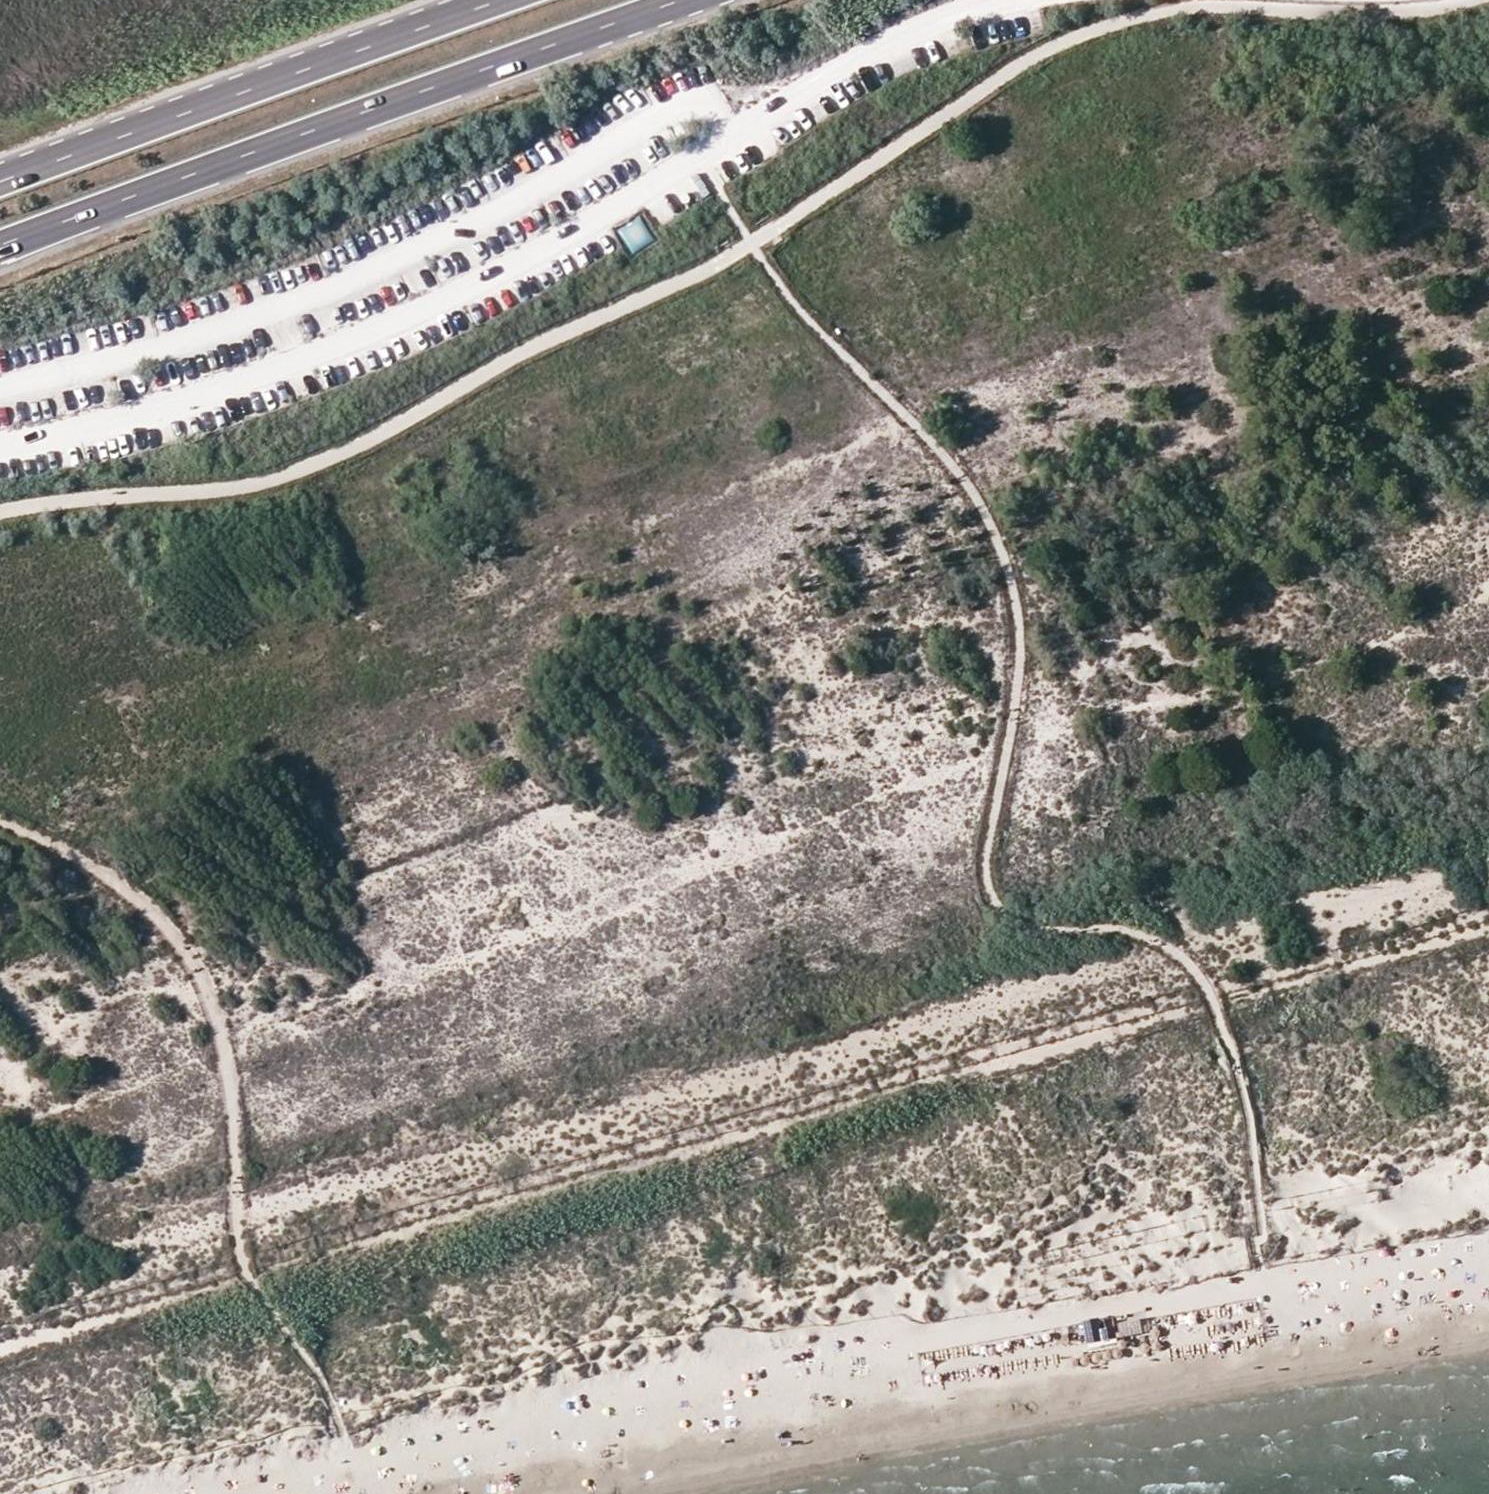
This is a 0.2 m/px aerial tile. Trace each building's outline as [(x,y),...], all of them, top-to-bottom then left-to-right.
[(618,231),(633,255),(656,240),(641,217),(618,231)]
